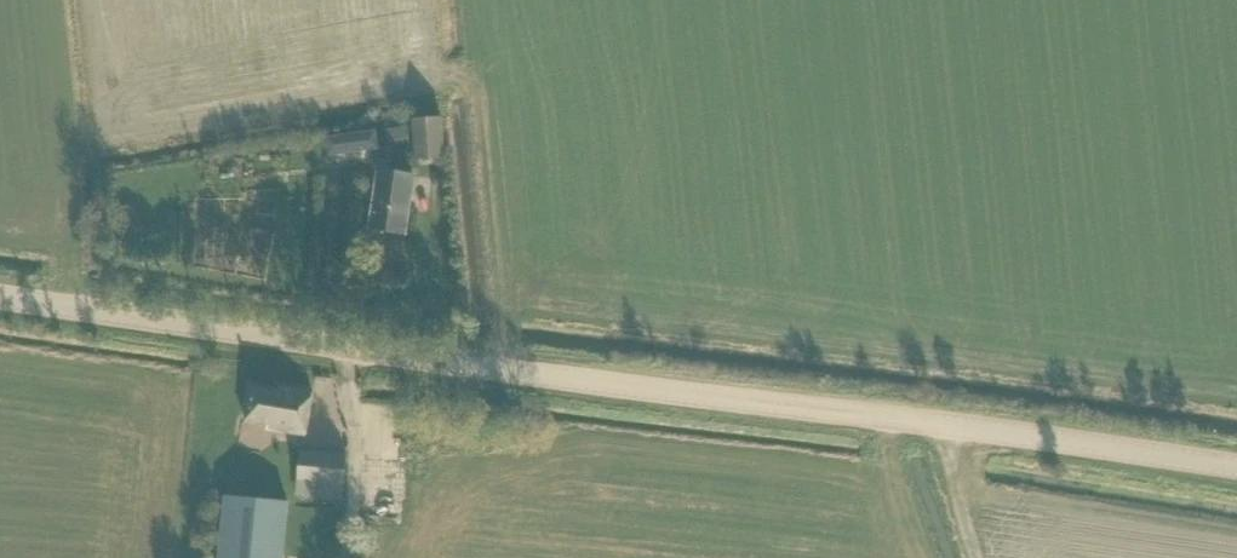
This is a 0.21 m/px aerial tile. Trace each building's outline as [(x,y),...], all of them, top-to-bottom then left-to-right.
[(415,160),(444,158),(442,117),(412,120),(415,160)] [(387,143),(407,139),(404,125),(384,129),(387,143)] [(405,234),(411,175),(378,170),(369,229),(405,234)] [(313,392),(278,386),(277,391),(251,386),(245,421),(267,424),(266,429),(305,436),(313,392)] [(346,456),(299,452),(297,481),(298,481),(289,557),(336,557),(343,486),(346,456)] [(287,502),(224,496),(218,557),(282,557),(287,502)]
